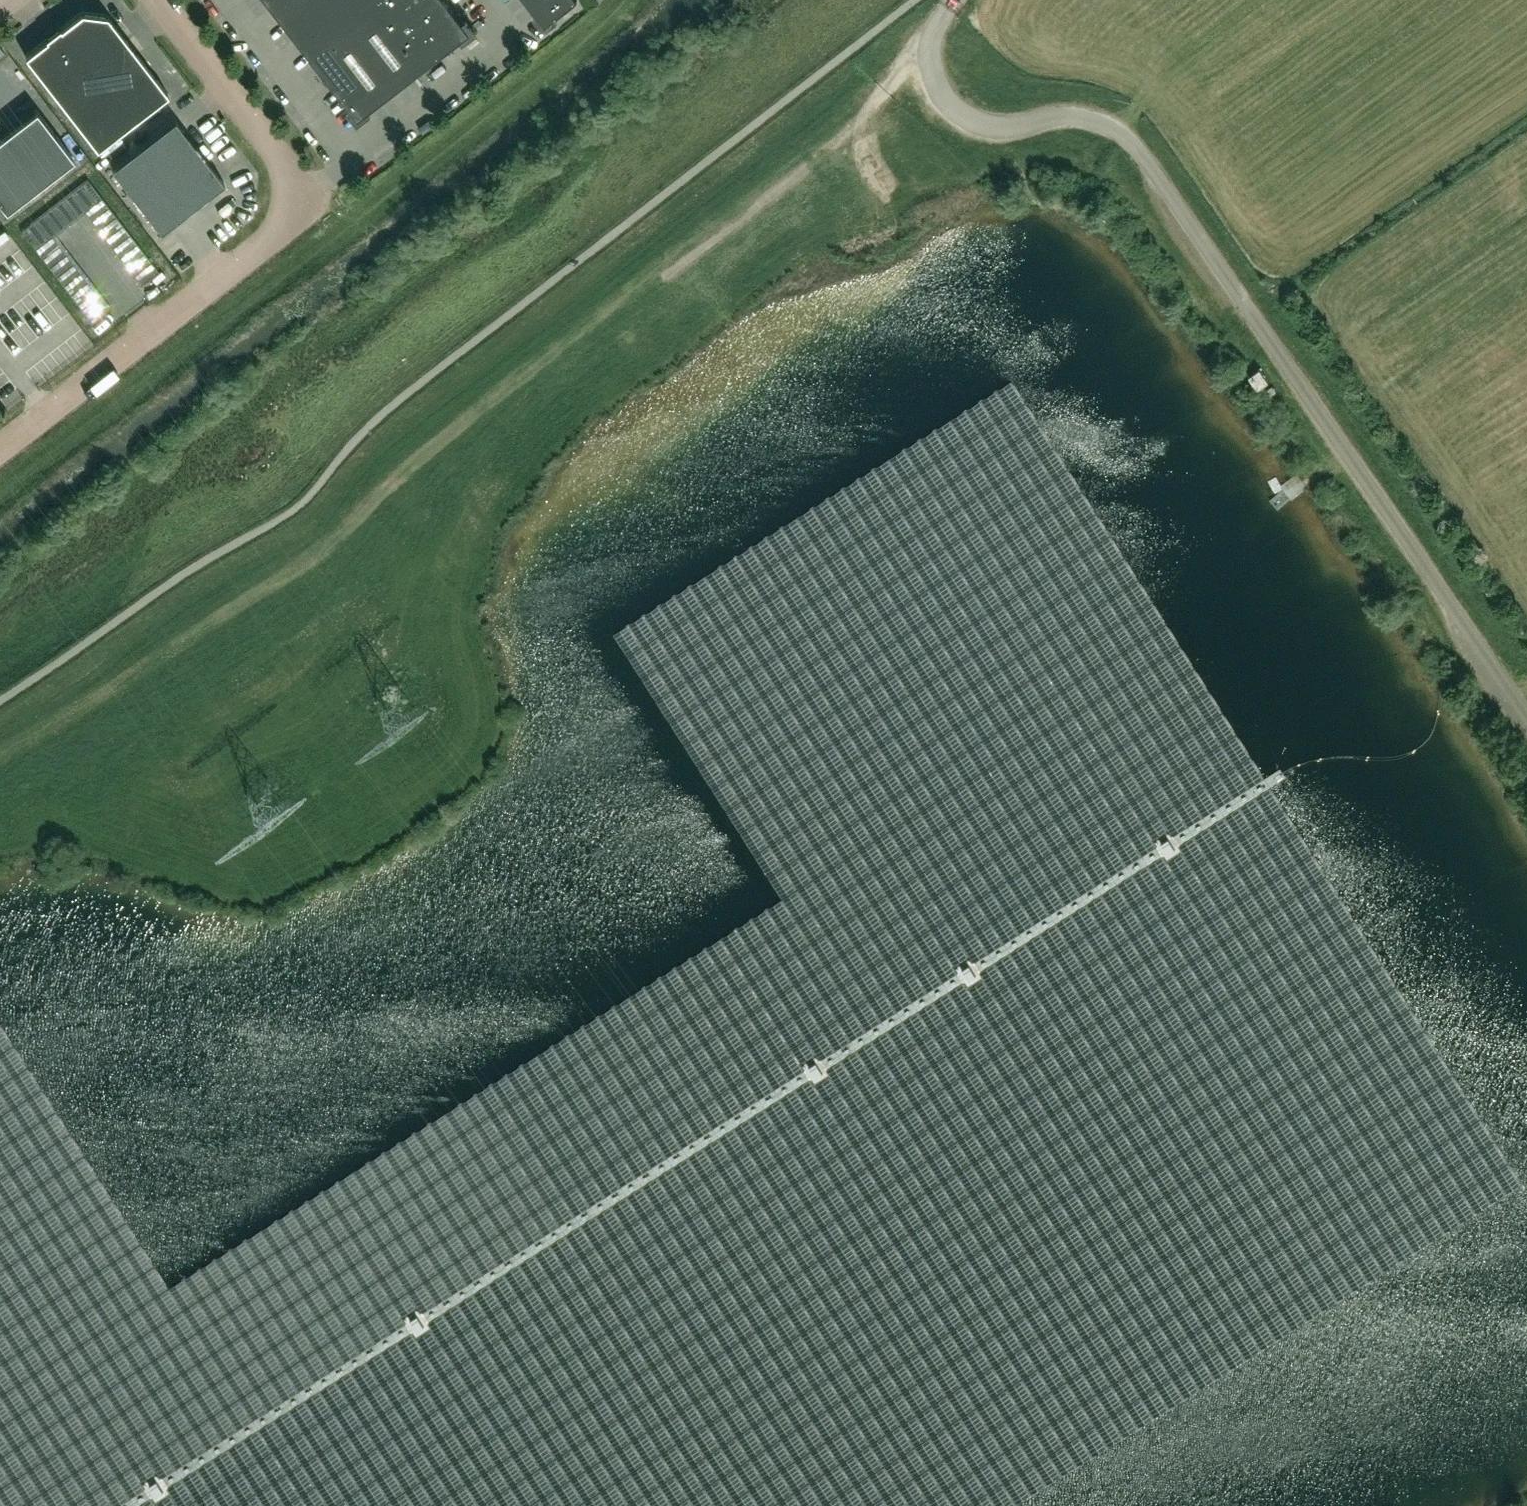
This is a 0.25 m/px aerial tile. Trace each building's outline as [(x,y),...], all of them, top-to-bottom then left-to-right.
[(313,0),(280,0),(273,6),(285,21),(313,0)] [(358,0),(313,0),(285,21),(309,53),(365,10),(358,0)] [(378,0),(358,0),(365,10),(378,0)] [(393,14),(411,0),(378,0),(365,10),(378,25),(393,14)] [(476,31),(466,18),(463,20),(447,0),(443,0),(405,29),(393,14),(378,25),(402,57),(415,74),(461,38),(463,41),(476,31)] [(443,0),(411,0),(393,14),(405,29),(443,0)] [(537,13),(534,15),(544,29),(558,18),(555,15),(575,0),(528,0),(537,13)] [(415,74),(402,57),(378,25),(365,10),(309,53),(351,107),(348,109),(358,123),(371,113),(369,109),(415,74)] [(167,93),(107,14),(81,11),(60,27),(46,38),(25,55),(97,148),(167,93)] [(36,109),(0,136),(0,203),(5,210),(73,158),(36,109)] [(223,181),(174,118),(111,167),(138,201),(160,230),(215,187),(223,181)] [(88,179),(78,186),(93,205),(83,213),(90,222),(109,207),(88,179)] [(93,205),(78,186),(59,201),(74,220),(83,213),(93,205)] [(74,220),(59,201),(50,208),(64,227),(74,220)] [(97,231),(116,216),(109,207),(90,222),(97,231)] [(64,227),(50,208),(31,223),(46,242),(55,234),(64,227)] [(104,240),(123,225),(116,216),(97,231),(104,240)] [(43,258),(62,244),(55,234),(46,242),(31,223),(21,230),(32,244),(43,258)] [(111,249),(130,234),(123,225),(104,240),(111,249)] [(118,258),(137,243),(130,234),(111,249),(118,258)] [(125,267),(144,252),(137,243),(118,258),(125,267)] [(50,267),(69,253),(62,244),(43,258),(46,263),(50,267)] [(132,276),(151,261),(144,252),(125,267),(132,276)] [(57,276),(76,262),(69,253),(50,267),(53,272),(57,276)] [(158,271),(151,261),(132,276),(139,285),(158,271)] [(64,286),(83,271),(76,262),(57,276),(60,281),(64,286)] [(71,295),(90,280),(83,271),(64,286),(67,290),(71,295)] [(78,304),(97,289),(90,280),(71,295),(74,299),(78,304)] [(1266,302),(1278,295),(1271,282),(1259,289),(1266,302)] [(85,313),(104,298),(97,289),(78,304),(81,308),(85,313)] [(111,307),(104,298),(85,313),(92,322),(111,307)] [(78,334),(58,349),(73,369),(93,353),(78,334)] [(1258,367),(1246,376),(1255,390),(1268,381),(1258,367)]
